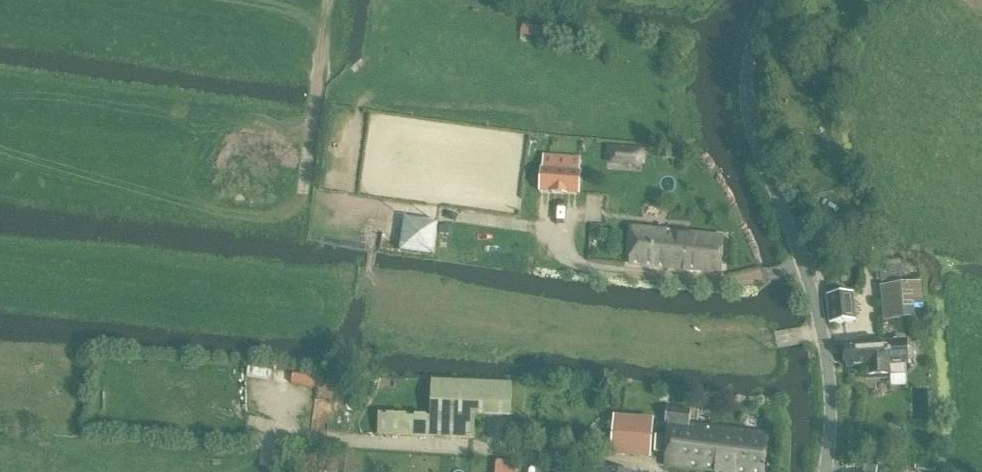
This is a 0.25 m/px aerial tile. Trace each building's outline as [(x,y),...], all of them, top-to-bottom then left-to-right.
[(608,147),(608,154),(611,154),(610,163),(638,165),(639,160),(642,160),(643,150),(608,147)] [(544,155),(543,168),(579,170),(580,158),(544,155)] [(720,274),(724,238),(633,229),(629,265),(720,274)] [(880,263),(882,282),(903,280),(901,261),(880,263)] [(885,320),(924,317),(921,284),(882,287),(885,320)] [(827,294),(829,323),(856,321),(853,292),(827,294)] [(846,346),(847,367),(865,365),(866,376),(891,375),(891,366),(908,365),(908,361),(911,360),(914,357),(915,353),(913,350),(911,347),(907,347),(907,342),(846,346)] [(511,417),(512,382),(431,381),(430,418),(379,416),(378,435),(474,439),(475,416),(511,417)] [(654,452),(666,453),(665,466),(729,471),(764,471),(768,434),(689,426),(690,411),(666,409),(665,425),(669,425),(668,436),(656,435),(654,452)] [(616,415),(613,450),(649,453),(652,418),(616,415)] [(259,445),(260,438),(255,432),(249,432),(247,443),(259,445)]
